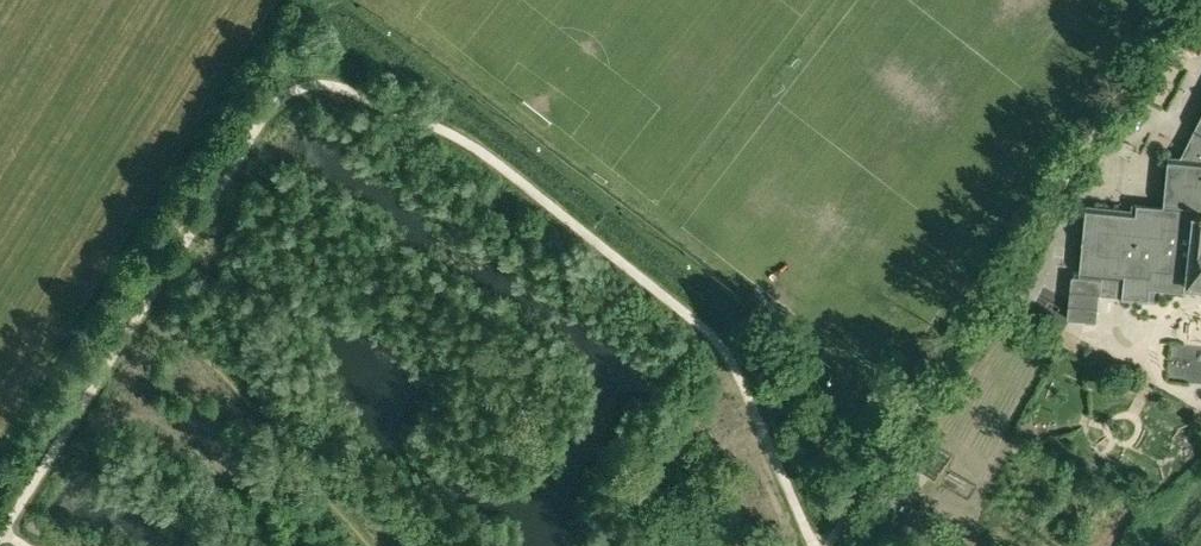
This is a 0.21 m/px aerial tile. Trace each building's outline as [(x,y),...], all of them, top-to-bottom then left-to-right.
[(1103,278),(1102,295),(1155,300),(1156,290),(1200,294),(1200,120),(1182,157),(1170,156),(1165,208),(1133,204),(1133,210),(1088,206),(1081,276),(1103,278)] [(1071,313),(1100,316),(1103,279),(1075,275),(1071,313)] [(896,490),(888,502),(897,507),(905,496),(896,490)] [(884,505),(868,528),(877,534),(893,512),(885,506),(884,505)]
